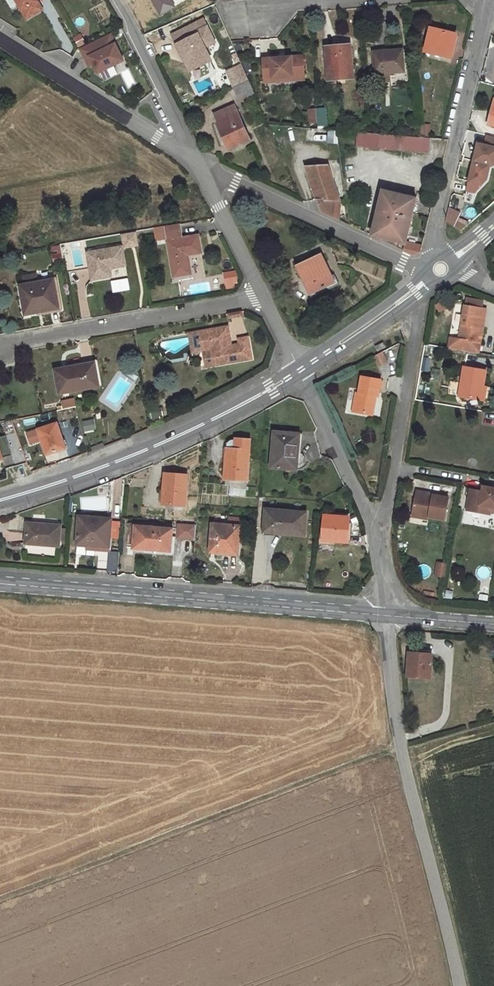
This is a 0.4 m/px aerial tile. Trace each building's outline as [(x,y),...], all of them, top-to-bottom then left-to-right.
[(22,11),(24,10),(28,18),(42,9),(37,0),(16,0),(22,11)] [(159,13),(185,0),(152,0),(159,13)] [(185,61),(190,71),(211,61),(193,24),(173,35),(178,44),(177,45),(184,58),(186,57),(188,60),(185,61)] [(456,34),(431,28),(425,51),(450,57),(456,34)] [(73,38),(78,47),(85,43),(80,34),(73,38)] [(110,34),(80,48),(85,59),(90,57),(98,73),(100,72),(114,66),(124,61),(110,34)] [(337,47),(326,48),(328,76),(344,75),(344,77),(353,76),(351,48),(338,49),(337,47)] [(402,50),(374,52),(376,74),(389,73),(404,71),(402,50)] [(236,55),(223,60),(227,68),(239,63),(236,55)] [(291,57),(263,59),(265,79),(293,77),(293,75),(304,74),(303,59),(292,59),(291,57)] [(241,64),(233,68),(236,75),(231,78),(234,86),(248,79),(241,64)] [(114,66),(100,72),(104,81),(118,74),(114,66)] [(128,89),(136,84),(127,68),(119,73),(128,89)] [(236,75),(233,68),(227,70),(231,78),(236,75)] [(389,73),(376,74),(376,82),(390,81),(389,73)] [(255,95),(248,79),(234,86),(238,95),(245,93),(247,98),(255,95)] [(234,106),(215,114),(218,122),(225,135),(223,136),(228,149),(250,140),(234,106)] [(326,108),(316,109),(316,110),(317,122),(317,126),(327,125),(326,108)] [(316,110),(309,111),(309,123),(317,122),(316,110)] [(218,122),(216,123),(223,136),(225,135),(218,122)] [(429,125),(420,124),(419,137),(429,138),(429,125)] [(337,130),(327,130),(326,140),(338,141),(337,130)] [(419,137),(357,132),(356,147),(430,153),(431,138),(429,138),(419,137)] [(487,135),(485,145),(478,143),(474,161),(490,165),(493,166),(493,137),(487,135)] [(490,165),(474,161),(467,191),(475,193),(485,182),(485,180),(487,180),(490,165)] [(329,165),(306,166),(321,209),(320,211),(333,217),(334,204),(340,205),(341,201),(329,165)] [(417,198),(383,190),(372,236),(405,244),(406,242),(417,198)] [(461,209),(464,196),(454,193),(451,206),(461,209)] [(454,215),(451,221),(461,227),(464,222),(454,215)] [(202,253),(198,235),(183,238),(180,224),(165,226),(174,277),(191,274),(187,255),(202,253)] [(405,244),(403,251),(413,255),(420,252),(422,246),(406,242),(405,244)] [(126,266),(122,247),(87,254),(92,281),(111,277),(110,269),(126,266)] [(62,261),(61,254),(53,255),(55,263),(62,261)] [(331,278),(320,255),(298,266),(311,294),(334,283),(331,278)] [(37,283),(35,275),(24,277),(25,285),(37,283)] [(313,297),(338,285),(334,277),(331,278),(334,283),(311,294),(313,297)] [(130,290),(128,279),(112,282),(114,293),(130,290)] [(59,308),(54,280),(37,283),(25,285),(20,286),(25,314),(59,308)] [(484,302),(466,299),(465,307),(483,310),(484,302)] [(447,308),(443,301),(436,305),(440,312),(447,308)] [(479,353),(483,329),(480,328),(483,310),(465,307),(459,339),(450,338),(448,348),(479,353)] [(227,319),(243,316),(243,310),(226,313),(227,319)] [(252,359),(249,343),(250,343),(249,337),(246,338),(246,340),(240,343),(240,344),(232,346),(228,326),(190,333),(193,352),(204,350),(212,349),(215,365),(252,359)] [(377,351),(385,347),(383,343),(375,347),(377,351)] [(215,365),(212,349),(204,350),(207,366),(215,365)] [(386,362),(382,353),(374,357),(378,366),(386,362)] [(99,386),(95,363),(56,370),(60,393),(99,386)] [(426,381),(429,366),(421,365),(419,380),(426,381)] [(481,400),(486,371),(464,367),(459,396),(481,400)] [(378,397),(381,380),(362,376),(359,393),(356,412),(373,415),(376,396),(378,397)] [(76,407),(74,399),(61,402),(63,410),(76,407)] [(96,430),(94,419),(82,421),(84,432),(96,430)] [(14,430),(12,420),(2,423),(5,433),(14,430)] [(66,449),(57,423),(26,433),(30,443),(42,439),(47,455),(66,449)] [(301,465),(304,462),(305,459),(305,457),(304,455),(302,453),(298,453),(300,433),(274,431),(271,467),(297,469),(297,465),(301,465)] [(7,435),(0,437),(0,459),(3,458),(3,457),(12,455),(7,435)] [(247,481),(250,439),(235,439),(235,440),(235,449),(227,448),(225,479),(247,481)] [(235,449),(235,440),(231,440),(227,443),(227,448),(235,449)] [(185,506),(187,475),(165,473),(162,504),(166,504),(184,506),(185,506)] [(245,496),(247,481),(225,479),(225,485),(230,486),(229,495),(245,496)] [(484,486),(483,491),(471,489),(467,510),(485,513),(486,506),(493,507),(493,488),(484,486)] [(445,519),(449,497),(433,495),(434,494),(417,491),(412,513),(429,516),(445,519)] [(486,506),(485,513),(490,514),(491,511),(493,512),(493,507),(486,506)] [(304,535),(307,513),(266,509),(265,525),(279,526),(278,533),(304,535)] [(348,542),(349,522),(344,522),(345,513),(328,512),(327,515),(325,515),(324,531),(323,540),(336,541),(348,542)] [(109,547),(111,519),(79,516),(77,545),(109,547)] [(238,554),(240,526),(239,526),(240,518),(229,517),(228,525),(212,524),(210,552),(238,554)] [(64,541),(65,528),(60,528),(60,525),(27,523),(25,543),(59,546),(59,540),(64,541)] [(195,539),(196,528),(196,527),(196,525),(179,524),(177,538),(195,539)] [(171,551),(173,529),(132,525),(131,527),(129,527),(127,542),(134,543),(133,548),(171,551)] [(335,544),(336,541),(323,540),(324,531),(321,530),(320,543),(335,544)] [(95,556),(95,550),(109,551),(109,547),(77,545),(76,555),(95,556)] [(107,551),(107,571),(118,571),(118,551),(107,551)] [(445,577),(447,565),(438,563),(436,575),(445,577)] [(431,653),(410,653),(408,675),(428,676),(431,653)]
